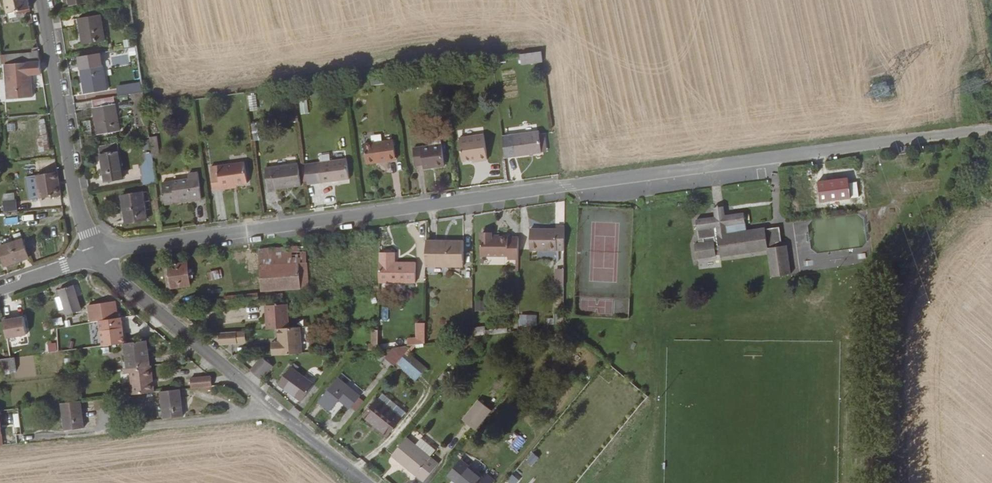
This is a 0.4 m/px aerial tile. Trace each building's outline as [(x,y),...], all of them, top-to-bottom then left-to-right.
[(7,12),(16,10),(17,14),(30,11),(28,0),(4,0),(7,12)] [(76,17),(80,43),(101,39),(97,14),(76,17)] [(36,50),(34,51),(1,55),(0,55),(0,66),(7,65),(12,99),(33,96),(32,87),(30,74),(33,74),(37,73),(37,68),(39,67),(36,50)] [(77,54),(82,92),(103,89),(98,51),(77,54)] [(526,59),(527,69),(540,67),(539,57),(526,59)] [(518,59),(519,70),(527,69),(526,59),(518,59)] [(855,77),(859,96),(870,94),(865,75),(855,77)] [(400,79),(401,91),(413,89),(411,78),(400,79)] [(114,84),(115,93),(140,89),(138,79),(114,84)] [(247,95),(249,111),(257,110),(255,94),(247,95)] [(90,98),(96,132),(117,128),(113,102),(104,103),(103,101),(103,95),(90,98)] [(301,115),(308,113),(306,100),(298,101),(301,115)] [(47,152),(46,119),(37,120),(38,152),(47,152)] [(7,132),(16,130),(14,122),(6,124),(7,132)] [(259,139),(255,123),(250,124),(254,140),(259,139)] [(501,137),(504,157),(540,152),(540,151),(537,133),(537,131),(501,137)] [(380,134),(370,135),(371,142),(381,140),(380,134)] [(458,138),(461,161),(471,159),(478,158),(478,161),(486,160),(483,135),(458,138)] [(427,138),(428,146),(441,144),(440,136),(427,138)] [(364,143),(366,160),(378,158),(378,162),(388,161),(388,157),(395,156),(393,139),(364,143)] [(97,143),(98,152),(117,148),(115,140),(97,143)] [(413,147),(415,164),(422,164),(423,168),(444,166),(441,144),(428,146),(413,147)] [(98,152),(102,179),(121,175),(117,148),(98,152)] [(139,162),(141,171),(152,170),(149,148),(142,150),(144,160),(139,162)] [(305,164),(306,177),(312,176),(312,183),(350,179),(347,158),(305,164)] [(220,175),(212,176),(213,189),(222,188),(221,185),(237,183),(248,182),(245,161),(219,165),(220,175)] [(265,167),(268,188),(275,186),(275,188),(301,185),(298,162),(265,167)] [(141,171),(143,182),(154,180),(152,170),(141,171)] [(162,174),(163,181),(190,178),(189,172),(189,170),(162,174)] [(40,174),(43,198),(67,195),(62,171),(40,174)] [(163,181),(166,203),(177,201),(177,199),(192,197),(192,200),(202,198),(199,171),(189,172),(190,178),(163,181)] [(120,198),(123,221),(143,218),(140,195),(120,198)] [(2,201),(3,212),(16,211),(16,200),(2,201)] [(714,205),(715,215),(724,214),(723,204),(714,205)] [(696,217),(698,235),(703,235),(703,240),(694,241),(695,256),(719,253),(720,255),(748,253),(748,250),(766,249),(769,278),(788,276),(785,246),(777,248),(777,244),(781,244),(779,228),(746,230),(744,212),(724,214),(715,215),(696,217)] [(529,221),(528,242),(563,244),(564,220),(556,219),(556,222),(529,221)] [(481,225),(480,247),(509,249),(509,251),(518,252),(519,229),(492,228),(492,226),(481,225)] [(425,232),(425,256),(461,259),(463,234),(425,232)] [(257,241),(259,259),(306,255),(306,237),(257,241)] [(23,239),(1,246),(6,264),(29,257),(23,239)] [(379,245),(378,275),(414,277),(415,257),(399,256),(397,257),(394,257),(395,245),(379,245)] [(259,259),(261,284),(307,281),(306,255),(259,259)] [(176,263),(179,282),(198,280),(196,273),(201,272),(199,263),(195,265),(194,260),(176,263)] [(554,287),(564,287),(564,269),(554,269),(554,287)] [(208,281),(219,280),(218,271),(207,272),(208,281)] [(66,309),(69,317),(83,312),(75,285),(60,291),(62,296),(66,309)] [(274,287),(275,295),(285,294),(285,287),(274,287)] [(239,290),(239,297),(257,296),(256,289),(239,290)] [(266,295),(268,323),(281,322),(289,321),(288,294),(285,294),(275,295),(266,295)] [(66,309),(62,296),(57,298),(61,311),(66,309)] [(89,303),(91,316),(119,312),(117,299),(89,303)] [(485,311),(485,301),(476,301),(475,311),(485,311)] [(537,315),(519,314),(519,326),(537,326),(537,315)] [(414,315),(414,339),(422,337),(423,315),(414,315)] [(563,323),(562,315),(547,317),(548,325),(563,323)] [(1,320),(5,339),(27,335),(23,316),(1,320)] [(123,341),(119,316),(98,319),(101,344),(123,341)] [(61,317),(52,320),(54,326),(63,324),(61,317)] [(279,335),(280,348),(305,347),(302,320),(289,321),(281,322),(282,335),(279,335)] [(238,325),(239,337),(246,336),(246,324),(238,325)] [(220,326),(221,338),(239,337),(238,325),(220,326)] [(377,351),(378,330),(370,330),(369,350),(377,351)] [(443,342),(450,333),(443,334),(439,339),(443,342)] [(123,341),(127,365),(131,365),(149,363),(146,338),(123,341)] [(48,352),(58,351),(57,343),(47,343),(48,352)] [(412,371),(422,359),(406,346),(396,358),(400,361),(412,371)] [(270,358),(258,349),(247,362),(251,365),(259,372),(270,358)] [(13,367),(13,356),(0,358),(0,368),(13,367)] [(400,361),(396,358),(390,365),(394,367),(400,361)] [(276,374),(299,393),(310,380),(288,362),(276,374)] [(131,365),(133,390),(154,388),(152,363),(149,363),(131,365)] [(336,371),(317,394),(328,403),(337,392),(348,401),(357,388),(336,371)] [(212,384),(212,374),(192,375),(192,385),(212,384)] [(376,391),(398,409),(403,404),(381,385),(376,391)] [(161,387),(163,415),(182,414),(181,386),(161,387)] [(376,391),(363,408),(384,426),(398,409),(376,391)] [(461,410),(472,420),(489,399),(478,391),(461,410)] [(67,399),(70,424),(89,422),(86,396),(67,399)] [(389,444),(419,470),(434,452),(426,446),(412,434),(404,427),(389,444)] [(418,427),(412,434),(426,446),(429,442),(432,444),(435,441),(434,438),(431,435),(429,436),(418,427)] [(467,481),(470,477),(477,482),(479,482),(492,469),(483,462),(479,466),(458,448),(445,462),(467,481)]
